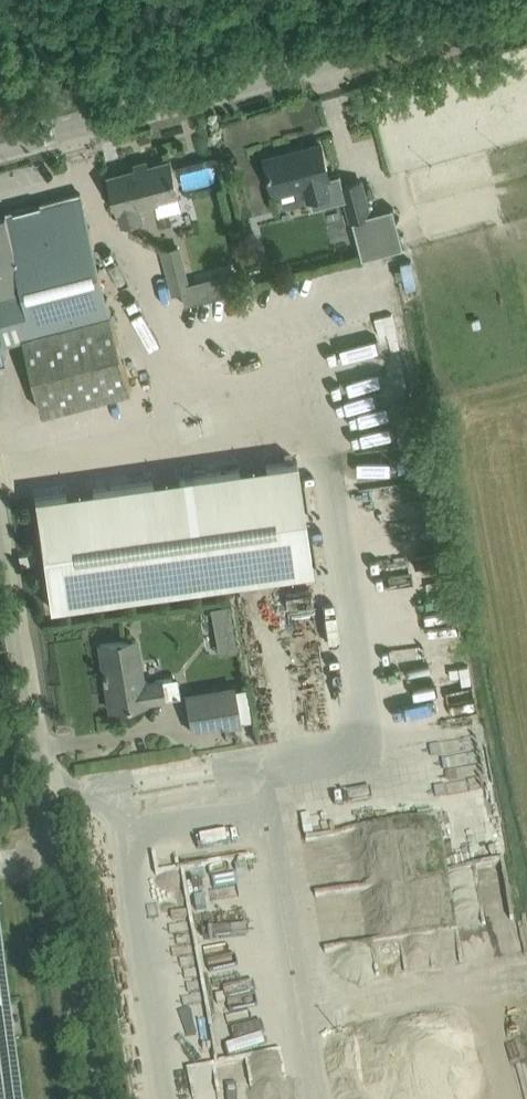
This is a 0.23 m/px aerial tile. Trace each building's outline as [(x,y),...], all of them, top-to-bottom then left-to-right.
[(293,150),(265,158),(274,192),(305,184),(309,198),(330,192),(326,178),(330,177),(321,143),(305,147),(306,149),(294,152),(293,150)] [(107,174),(120,223),(121,227),(145,220),(141,205),(182,195),(172,156),(149,162),(147,157),(134,161),(135,166),(107,174)] [(372,215),(363,178),(343,183),(352,220),(372,215)] [(2,340),(21,335),(41,411),(129,388),(80,192),(41,202),(42,205),(35,207),(34,204),(0,213),(0,331),(2,340)] [(184,261),(165,266),(172,295),(192,289),(184,261)] [(47,607),(310,570),(294,460),(31,497),(47,607)] [(222,655),(244,654),(244,610),(222,610),(222,655)] [(177,677),(160,680),(160,678),(142,681),(135,637),(98,643),(101,660),(104,660),(105,670),(101,671),(102,677),(103,677),(109,708),(146,702),(145,701),(180,695),(177,677)] [(400,662),(405,685),(435,679),(430,656),(400,662)] [(232,684),(184,693),(191,730),(239,722),(232,684)] [(424,735),(424,748),(447,747),(446,734),(424,735)] [(378,838),(479,824),(478,812),(503,808),(501,793),(437,802),(438,811),(375,820),(378,838)] [(345,817),(346,835),(373,833),(373,815),(345,817)] [(8,1001),(0,943),(0,1098),(20,1098),(8,1001)]
